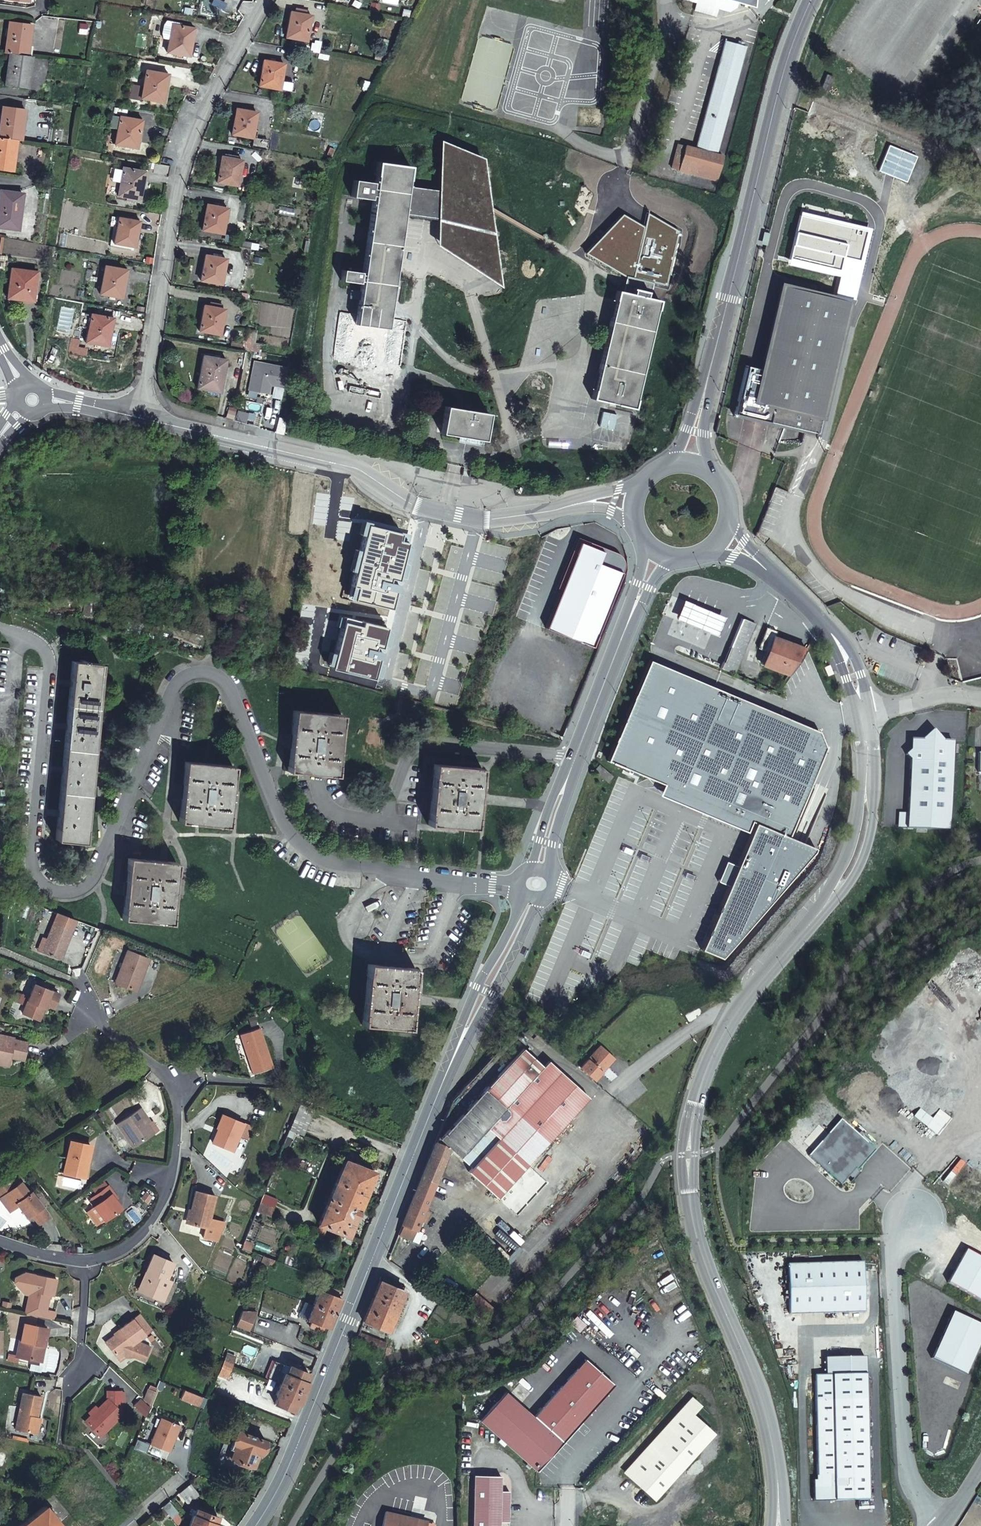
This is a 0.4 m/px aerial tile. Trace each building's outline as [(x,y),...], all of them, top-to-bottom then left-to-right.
[(687,3),(708,10),(711,3),(723,7),(730,4),(731,0),(688,0),(687,3)] [(307,39),(312,12),(293,9),(288,36),(307,39)] [(7,22),(3,53),(8,54),(25,56),(29,25),(7,22)] [(191,53),(197,26),(175,22),(170,50),(191,53)] [(717,42),(692,151),(675,147),(669,172),(717,183),(722,157),(715,156),(739,47),(717,42)] [(25,56),(8,54),(3,86),(24,89),(29,57),(25,56)] [(281,88),(285,62),(264,59),(260,85),(281,88)] [(164,101),(169,72),(147,69),(142,97),(164,101)] [(835,78),(827,75),(821,89),(829,92),(835,78)] [(19,142),(23,109),(2,106),(0,117),(0,139),(16,141),(19,142)] [(253,136),(257,110),(238,107),(233,133),(253,136)] [(138,146),(143,119),(122,115),(117,142),(138,146)] [(0,139),(0,171),(12,172),(16,141),(0,139)] [(499,284),(481,159),(441,144),(440,192),(407,187),(410,167),(377,162),(373,190),(370,190),(371,183),(352,180),(350,197),(369,200),(369,196),(372,196),(360,276),(357,276),(358,273),(340,271),(338,282),(356,284),(356,282),(359,282),(354,316),(338,313),(331,358),(398,368),(405,323),(388,320),(403,214),(439,219),(438,245),(499,284)] [(878,171),(906,182),(917,157),(889,145),(878,171)] [(238,173),(240,159),(221,155),(217,181),(236,185),(238,173)] [(140,199),(145,171),(125,167),(119,195),(140,199)] [(23,195),(1,192),(0,202),(0,228),(18,230),(23,195)] [(222,233),(227,207),(208,203),(206,211),(202,229),(222,233)] [(800,210),(799,213),(867,229),(860,258),(843,254),(840,268),(789,256),(788,262),(838,274),(833,296),(850,300),(854,301),(872,226),(800,210)] [(867,229),(799,213),(789,256),(840,268),(843,254),(860,258),(867,229)] [(136,246),(141,221),(132,219),(121,217),(116,243),(136,246)] [(653,302),(669,236),(642,229),(626,296),(653,302)] [(221,283),(226,257),(205,253),(201,279),(221,283)] [(125,298),(131,270),(108,266),(102,294),(125,298)] [(32,300),(36,271),(11,268),(8,298),(32,300)] [(745,367),(734,413),(819,433),(850,300),(833,296),(783,284),(762,370),(745,367)] [(636,413),(662,304),(653,302),(626,296),(618,294),(598,377),(591,403),(616,409),(636,413)] [(219,333),(224,307),(204,303),(199,329),(219,333)] [(111,348),(117,319),(95,315),(89,344),(111,348)] [(220,391),(227,359),(205,355),(199,387),(220,391)] [(485,443),(489,417),(472,414),(445,410),(441,437),(485,443)] [(285,434),(287,420),(279,418),(277,432),(285,434)] [(410,544),(411,536),(367,525),(348,599),(390,609),(394,592),(396,592),(398,585),(396,585),(407,543),(410,544)] [(602,551),(579,541),(544,627),(591,646),(616,584),(621,572),(598,562),(602,551)] [(616,584),(617,584),(623,568),(624,564),(623,561),(621,556),(618,553),(604,547),(602,551),(598,562),(621,572),(616,584)] [(683,599),(675,617),(716,633),(723,614),(683,599)] [(386,628),(344,617),(331,669),(373,679),(378,658),(379,659),(381,652),(379,651),(386,628)] [(720,667),(733,672),(753,622),(740,617),(720,667)] [(762,663),(789,672),(806,647),(773,635),(775,630),(768,628),(764,638),(761,637),(757,646),(767,650),(762,663)] [(699,949),(720,958),(781,887),(766,881),(786,835),(828,736),(647,659),(604,760),(663,785),(717,808),(713,817),(740,828),(740,830),(744,831),(749,820),(752,821),(734,865),(726,885),(699,949)] [(89,687),(62,685),(60,707),(56,765),(50,837),(50,839),(76,841),(87,712),(89,687)] [(341,714),(293,709),(292,722),(289,755),(287,770),(334,774),(341,714)] [(910,750),(905,755),(910,759),(908,813),(907,828),(949,830),(953,742),(942,741),(932,730),(921,740),(910,750)] [(911,740),(910,750),(921,740),(911,740)] [(231,764),(184,759),(183,772),(178,820),(226,825),(231,764)] [(481,767),(434,762),(428,823),(475,827),(481,767)] [(600,763),(594,769),(602,778),(608,773),(600,763)] [(658,795),(740,830),(740,828),(713,817),(717,808),(663,785),(658,795)] [(908,813),(899,813),(898,828),(907,828),(908,813)] [(766,881),(781,887),(813,850),(814,847),(786,835),(766,881)] [(143,860),(123,858),(120,888),(117,918),(167,923),(173,862),(143,860)] [(726,885),(734,865),(724,861),(715,880),(726,885)] [(54,911),(50,921),(40,949),(58,956),(72,918),(54,911)] [(117,983),(137,990),(150,958),(129,951),(117,983)] [(415,967),(367,963),(366,977),(362,1023),(409,1027),(415,967)] [(55,990),(33,982),(22,1011),(38,1016),(44,1002),(50,1004),(55,990)] [(246,1042),(248,1042),(252,1057),(250,1058),(253,1074),(272,1069),(264,1029),(244,1033),(246,1042)] [(0,1034),(0,1058),(7,1054),(8,1055),(21,1056),(23,1039),(3,1036),(2,1034),(0,1034)] [(611,1057),(597,1044),(577,1065),(591,1078),(598,1070),(597,1069),(602,1063),(603,1065),(611,1057)] [(505,1100),(540,1063),(519,1045),(437,1135),(456,1154),(486,1122),(488,1125),(496,1117),(500,1117),(504,1112),(504,1107),(502,1104),(505,1100)] [(456,1154),(467,1164),(464,1168),(492,1195),(585,1096),(582,1093),(545,1058),(540,1063),(505,1100),(502,1104),(504,1107),(504,1112),(500,1117),(496,1117),(488,1125),(486,1122),(456,1154)] [(297,1101),(287,1127),(294,1130),(302,1133),(313,1108),(297,1101)] [(131,1145),(152,1131),(145,1121),(148,1119),(139,1106),(116,1122),(131,1145)] [(228,1111),(219,1108),(215,1122),(224,1125),(228,1111)] [(841,1117),(808,1154),(842,1184),(876,1148),(841,1117)] [(287,1127),(285,1133),(292,1136),(294,1130),(287,1127)] [(62,1173),(83,1177),(86,1161),(85,1161),(89,1145),(69,1141),(62,1173)] [(418,1183),(401,1223),(416,1229),(420,1219),(425,1221),(429,1212),(425,1211),(424,1210),(449,1148),(435,1141),(418,1183)] [(373,1170),(344,1158),(335,1178),(318,1222),(347,1234),(373,1170)] [(5,1181),(2,1184),(8,1191),(11,1188),(5,1181)] [(98,1202),(94,1205),(104,1219),(122,1206),(111,1193),(115,1190),(109,1182),(92,1195),(98,1202)] [(18,1206),(27,1217),(30,1214),(39,1206),(40,1206),(29,1192),(27,1194),(18,1183),(11,1188),(8,1191),(2,1184),(0,1185),(0,1200),(8,1210),(15,1203),(18,1206)] [(275,1198),(261,1193),(255,1210),(268,1215),(275,1198)] [(191,1225),(203,1196),(197,1194),(186,1223),(191,1225)] [(214,1200),(203,1196),(191,1225),(203,1229),(199,1239),(211,1243),(217,1227),(206,1222),(214,1200)] [(8,1210),(10,1212),(18,1206),(15,1203),(8,1210)] [(39,1206),(30,1214),(38,1224),(48,1216),(39,1206)] [(324,1226),(319,1224),(315,1236),(320,1238),(324,1226)] [(217,1227),(211,1243),(214,1244),(220,1228),(217,1227)] [(243,1240),(239,1248),(248,1251),(252,1243),(243,1240)] [(967,1249),(948,1282),(980,1300),(980,1257),(967,1249)] [(261,1256),(257,1267),(263,1269),(268,1259),(261,1256)] [(165,1289),(169,1281),(165,1279),(171,1265),(156,1259),(150,1275),(153,1277),(147,1293),(163,1300),(164,1297),(162,1296),(165,1289)] [(863,1261),(787,1263),(789,1313),(864,1311),(863,1261)] [(54,1279),(23,1274),(13,1283),(22,1293),(28,1287),(30,1288),(29,1296),(27,1315),(56,1320),(58,1312),(47,1310),(49,1295),(52,1296),(54,1279)] [(143,1292),(147,1293),(153,1277),(150,1275),(143,1292)] [(379,1280),(362,1320),(372,1324),(378,1326),(387,1330),(403,1290),(379,1280)] [(317,1288),(311,1303),(334,1312),(340,1297),(336,1295),(337,1290),(325,1285),(323,1290),(317,1288)] [(28,1287),(22,1293),(24,1295),(29,1296),(30,1288),(28,1287)] [(476,1287),(466,1299),(489,1320),(499,1308),(476,1287)] [(242,1302),(239,1310),(253,1311),(253,1303),(242,1302)] [(323,1325),(328,1327),(334,1312),(311,1303),(305,1317),(311,1320),(309,1325),(321,1330),(323,1325)] [(245,1329),(253,1311),(239,1310),(233,1324),(245,1329)] [(953,1310),(931,1356),(965,1372),(980,1340),(980,1323),(953,1310)] [(147,1333),(153,1329),(141,1313),(135,1318),(147,1333)] [(140,1339),(147,1333),(135,1318),(121,1328),(122,1330),(107,1341),(119,1355),(125,1350),(136,1355),(146,1359),(153,1345),(142,1341),(140,1339)] [(47,1344),(50,1345),(52,1329),(28,1325),(26,1340),(24,1340),(21,1357),(45,1361),(47,1344)] [(358,1331),(356,1337),(381,1347),(384,1341),(358,1331)] [(125,1350),(119,1355),(122,1359),(126,1356),(136,1355),(125,1350)] [(222,1361),(232,1365),(233,1360),(224,1356),(222,1361)] [(617,1385),(590,1359),(536,1415),(509,1389),(483,1417),(537,1469),(617,1385)] [(230,1370),(232,1365),(222,1361),(221,1366),(221,1367),(230,1370)] [(279,1362),(272,1380),(279,1382),(303,1392),(307,1381),(304,1380),(307,1373),(279,1362)] [(813,1479),(813,1500),(868,1499),(865,1373),(814,1374),(816,1479),(813,1479)] [(303,1392),(279,1382),(274,1393),(277,1394),(273,1403),(293,1410),(296,1402),(299,1403),(303,1392)] [(149,1388),(148,1387),(144,1399),(150,1404),(155,1390),(149,1388)] [(202,1397),(184,1390),(181,1399),(199,1405),(202,1397)] [(100,1436),(122,1413),(116,1407),(120,1403),(120,1391),(108,1391),(108,1400),(86,1422),(100,1436)] [(41,1395),(22,1392),(16,1428),(38,1431),(40,1416),(37,1416),(41,1395)] [(683,1406),(691,1413),(699,1404),(691,1397),(683,1406)] [(683,1406),(624,1471),(653,1497),(712,1432),(691,1413),(683,1406)] [(180,1425),(160,1417),(149,1444),(169,1452),(180,1425)] [(235,1431),(231,1429),(220,1461),(251,1472),(253,1467),(259,1453),(261,1454),(266,1440),(236,1430),(235,1431)] [(473,1525),(500,1525),(500,1520),(509,1520),(509,1489),(501,1489),(501,1474),(474,1473),(473,1525)] [(199,1493),(190,1482),(179,1491),(188,1502),(199,1493)] [(169,1499),(162,1505),(171,1517),(178,1511),(169,1499)] [(19,1525),(54,1525),(60,1521),(46,1504),(19,1525)] [(190,1523),(197,1525),(216,1525),(217,1523),(216,1522),(219,1517),(198,1507),(196,1513),(194,1513),(190,1523)] [(430,1521),(388,1512),(385,1525),(429,1525),(430,1521)]
